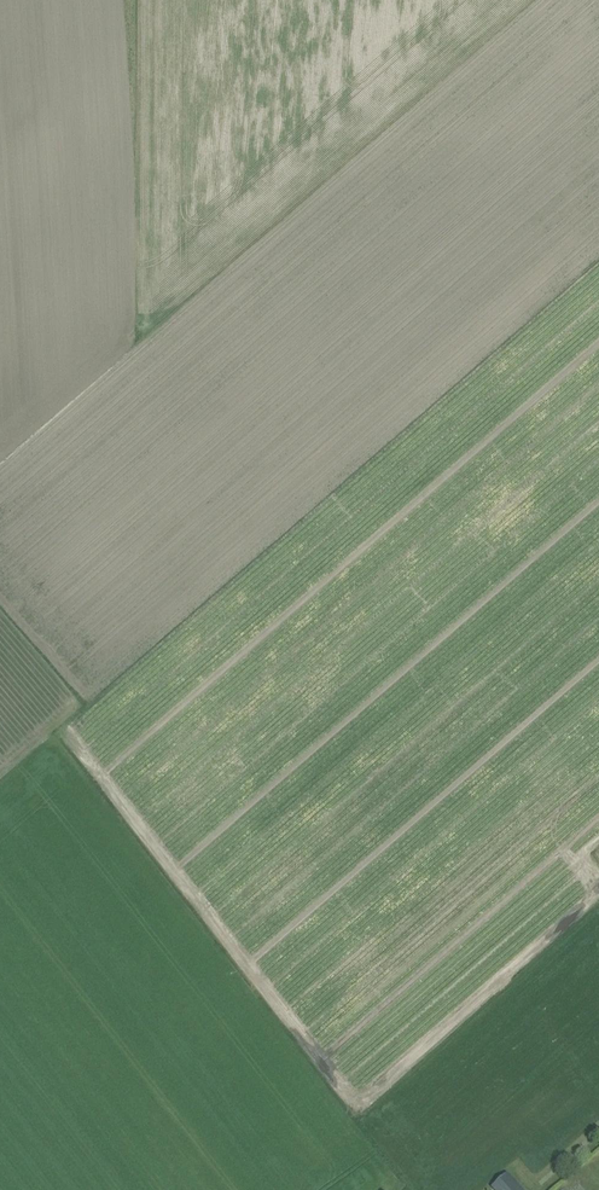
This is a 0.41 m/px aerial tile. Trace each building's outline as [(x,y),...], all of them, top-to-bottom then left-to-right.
[(495,1189),(521,1189),(508,1175),(494,1188),(495,1189)]
